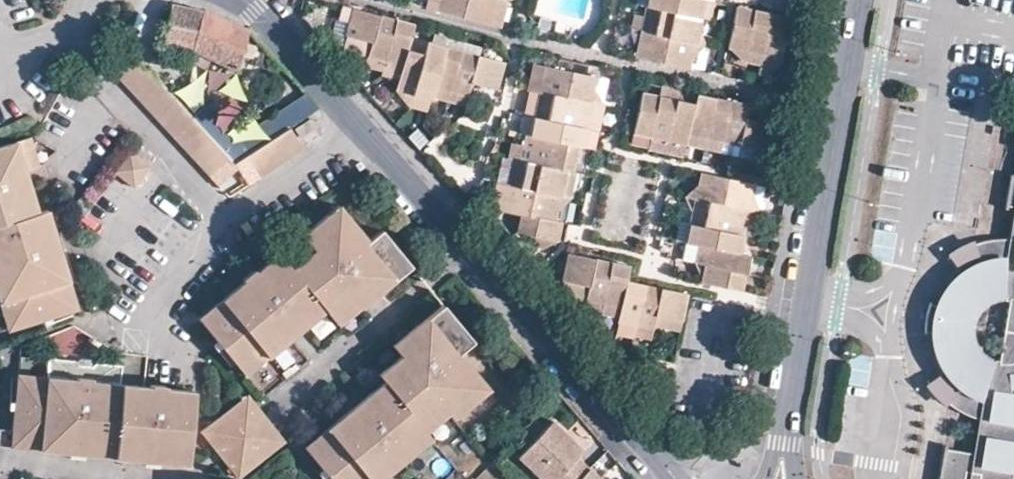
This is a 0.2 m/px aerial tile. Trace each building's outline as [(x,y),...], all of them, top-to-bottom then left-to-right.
[(439,5),(464,12),(492,20),(495,10),(497,0),(440,0),(439,5)] [(495,10),(506,0),(497,0),(495,10)] [(646,5),(641,29),(637,49),(635,57),(663,63),(689,69),(691,58),(695,41),(699,22),(700,17),(703,0),(647,0),(646,5)] [(707,0),(703,0),(700,17),(711,19),(714,2),(707,0)] [(339,16),(349,19),(353,5),(342,2),(339,16)] [(646,5),(637,3),(631,27),(641,29),(646,5)] [(195,52),(236,71),(247,31),(244,27),(198,9),(170,4),(161,46),(195,52)] [(353,5),(349,19),(347,29),(353,31),(372,37),(369,50),(375,52),(388,54),(405,58),(401,70),(398,83),(413,87),(433,90),(436,80),(451,84),(468,89),(472,77),(491,82),(497,83),(504,56),(479,50),(472,48),(461,46),(445,42),(431,38),(427,37),(423,48),(408,45),(410,34),(413,20),(397,16),(379,12),(353,5)] [(763,54),(779,57),(790,16),(773,12),(753,8),(737,5),(727,47),(732,48),(744,50),(763,54)] [(704,43),(699,22),(695,41),(704,43)] [(641,29),(631,27),(637,49),(641,29)] [(445,42),(447,31),(434,28),(431,38),(445,42)] [(362,42),(369,50),(372,37),(353,31),(362,42)] [(461,46),(464,36),(447,31),(445,42),(461,46)] [(568,40),(578,42),(580,33),(570,31),(568,40)] [(427,37),(410,34),(408,45),(423,48),(427,37)] [(474,38),(464,36),(461,46),(472,48),(474,38)] [(704,43),(695,41),(691,58),(704,43)] [(742,59),(744,50),(732,48),(742,59)] [(760,63),(763,54),(744,50),(742,59),(760,63)] [(386,65),(388,54),(375,52),(386,65)] [(235,168),(246,185),(294,154),(280,133),(233,163),(145,71),(130,54),(110,72),(216,185),(235,168)] [(388,54),(386,65),(401,70),(405,58),(388,54)] [(760,63),(779,57),(763,54),(760,63)] [(557,55),(554,67),(570,71),(585,74),(588,62),(557,55)] [(587,129),(593,103),(596,88),(598,77),(585,74),(570,71),(554,67),(544,65),(542,75),(539,91),(536,106),(533,118),(530,133),(524,132),(521,145),(518,158),(511,156),(508,166),(505,182),(500,201),(499,208),(518,212),(515,230),(526,232),(553,239),(556,239),(560,221),(554,218),(554,215),(558,195),(569,197),(572,197),(576,172),(572,171),(576,145),(583,147),(587,129)] [(530,89),(539,91),(542,75),(530,89)] [(468,89),(491,82),(472,77),(468,89)] [(449,94),(451,84),(436,80),(433,90),(449,94)] [(656,95),(658,85),(642,81),(640,91),(656,95)] [(411,98),(413,87),(398,83),(411,98)] [(451,84),(449,94),(466,98),(468,89),(451,84)] [(672,99),(674,89),(658,85),(656,95),(672,99)] [(413,87),(411,98),(433,90),(413,87)] [(593,103),(602,104),(596,88),(593,103)] [(530,89),(536,106),(539,91),(530,89)] [(674,89),(672,99),(694,104),(696,94),(674,89)] [(701,138),(719,142),(738,146),(764,151),(770,125),(745,118),(747,105),(696,94),(694,104),(672,99),(656,95),(640,91),(632,133),(647,136),(664,140),(684,144),(687,135),(701,138)] [(587,129),(596,131),(602,104),(593,103),(587,129)] [(518,130),(524,132),(530,133),(533,118),(521,115),(518,130)] [(290,133),(295,142),(310,131),(305,123),(290,133)] [(596,131),(587,129),(583,147),(587,148),(592,149),(596,131)] [(646,144),(647,136),(632,133),(630,141),(646,144)] [(700,148),(701,138),(687,135),(684,144),(700,148)] [(662,148),(664,140),(647,136),(646,144),(662,148)] [(717,151),(719,142),(701,138),(700,148),(717,151)] [(683,152),(684,144),(664,140),(662,148),(676,150),(683,152)] [(719,142),(717,151),(738,146),(719,142)] [(506,155),(511,156),(518,158),(521,145),(508,143),(506,155)] [(38,177),(28,145),(0,154),(0,324),(5,341),(77,318),(45,218),(35,221),(23,182),(38,177)] [(587,148),(583,147),(576,145),(572,171),(576,172),(581,173),(587,148)] [(749,158),(764,151),(738,146),(749,158)] [(133,156),(119,179),(142,193),(156,170),(133,156)] [(494,180),(505,182),(508,166),(494,180)] [(227,197),(246,185),(235,168),(216,185),(227,197)] [(737,253),(741,237),(743,226),(746,212),(750,197),(752,186),(724,180),(699,174),(697,185),(694,201),(690,220),(689,227),(686,242),(696,245),(706,247),(702,264),(699,282),(740,290),(743,273),(747,256),(737,253)] [(1011,175),(1006,205),(1013,206),(1013,176),(1011,175)] [(494,180),(500,201),(505,182),(494,180)] [(684,198),(694,201),(697,185),(684,198)] [(554,215),(569,197),(558,195),(554,215)] [(746,212),(756,214),(750,197),(746,212)] [(694,201),(684,198),(690,220),(694,201)] [(332,208),(321,219),(329,227),(339,217),(332,208)] [(509,233),(515,230),(518,212),(499,208),(492,216),(509,233)] [(1013,473),(1013,392),(1011,391),(1011,386),(1009,373),(1013,372),(1013,211),(1010,238),(1004,237),(992,238),(972,243),(980,265),(974,267),(964,273),(968,279),(967,279),(962,283),(954,293),(950,298),(946,308),(931,302),(927,316),(926,325),(926,332),(942,331),(942,333),(943,340),(944,347),(949,359),(954,366),(948,370),(953,377),(961,383),(945,400),(962,411),(980,419),(974,452),(944,448),(939,478),(1013,478),(1013,473)] [(743,226),(756,214),(746,212),(743,226)] [(385,263),(395,254),(377,233),(362,243),(339,217),(329,227),(321,219),(296,240),(307,254),(286,273),(274,258),(252,276),(250,274),(239,284),(241,286),(199,320),(216,339),(220,344),(223,347),(226,351),(229,354),(231,357),(234,361),(237,364),(240,367),(257,353),(279,335),(292,324),(314,305),(322,315),(325,319),(347,299),(353,306),(369,293),(373,297),(397,278),(385,263)] [(676,240),(686,242),(689,227),(678,224),(676,240)] [(541,248),(553,239),(526,232),(541,248)] [(747,256),(741,237),(737,253),(747,256)] [(950,255),(964,273),(974,267),(980,265),(972,243),(958,249),(950,255)] [(693,262),(702,264),(706,247),(696,245),(693,262)] [(654,315),(680,320),(685,292),(660,287),(643,283),(627,280),(628,265),(612,261),(592,258),(567,253),(562,279),(566,280),(586,284),(584,299),(589,300),(606,304),(621,307),(620,316),(619,321),(635,324),(651,327),(652,324),(654,315)] [(407,269),(395,254),(385,263),(397,278),(407,269)] [(702,264),(693,262),(699,282),(702,264)] [(566,280),(584,299),(586,284),(566,280)] [(357,310),(373,297),(369,293),(353,306),(355,308),(357,310)] [(355,308),(353,306),(347,299),(325,319),(332,327),(355,308)] [(604,313),(606,304),(589,300),(604,313)] [(604,313),(620,316),(621,307),(606,304),(604,313)] [(292,324),(299,333),(322,315),(314,305),(292,324)] [(441,309),(431,317),(443,331),(452,323),(441,309)] [(678,330),(680,320),(654,315),(652,324),(678,330)] [(370,478),(394,459),(423,435),(421,432),(445,413),(450,419),(453,422),(482,399),(470,385),(478,378),(459,357),(471,345),(452,323),(443,331),(431,317),(408,336),(408,342),(394,352),(398,357),(374,377),(379,384),(358,402),(364,410),(353,419),(347,411),(306,446),(326,470),(329,474),(332,477),(333,478),(369,478),(370,478)] [(633,333),(635,324),(619,321),(633,333)] [(279,335),(286,342),(299,333),(292,324),(279,335)] [(635,324),(633,333),(651,327),(635,324)] [(257,353),(265,361),(286,342),(279,335),(257,353)] [(391,349),(394,352),(408,342),(408,336),(391,349)] [(265,361),(257,353),(240,367),(247,376),(265,361)] [(848,385),(868,388),(872,359),(852,356),(848,385)] [(14,430),(188,447),(192,393),(165,391),(165,387),(153,386),(153,390),(125,388),(126,369),(88,364),(55,363),(53,381),(17,378),(17,383),(16,388),(16,392),(16,396),(16,400),(15,406),(15,410),(14,430)] [(261,389),(275,378),(266,366),(252,377),(261,389)] [(929,381),(945,400),(961,383),(953,377),(948,370),(929,381)] [(490,392),(478,378),(470,385),(482,399),(490,392)] [(240,478),(241,478),(286,440),(247,394),(201,433),(240,478)] [(358,402),(347,411),(353,419),(364,410),(358,402)] [(423,435),(427,440),(450,419),(445,413),(421,432),(423,435)] [(586,467),(575,456),(566,449),(573,442),(550,421),(516,458),(538,478),(575,478),(586,467)] [(188,447),(14,430),(0,429),(0,447),(69,453),(69,458),(84,460),(84,454),(141,460),(141,465),(157,467),(157,462),(187,465),(188,447)] [(394,459),(400,466),(429,442),(427,440),(423,435),(394,459)] [(581,449),(573,442),(566,449),(575,456),(581,449)] [(370,478),(384,478),(400,466),(394,459),(370,478)] [(586,467),(575,478),(599,478),(586,467)]
